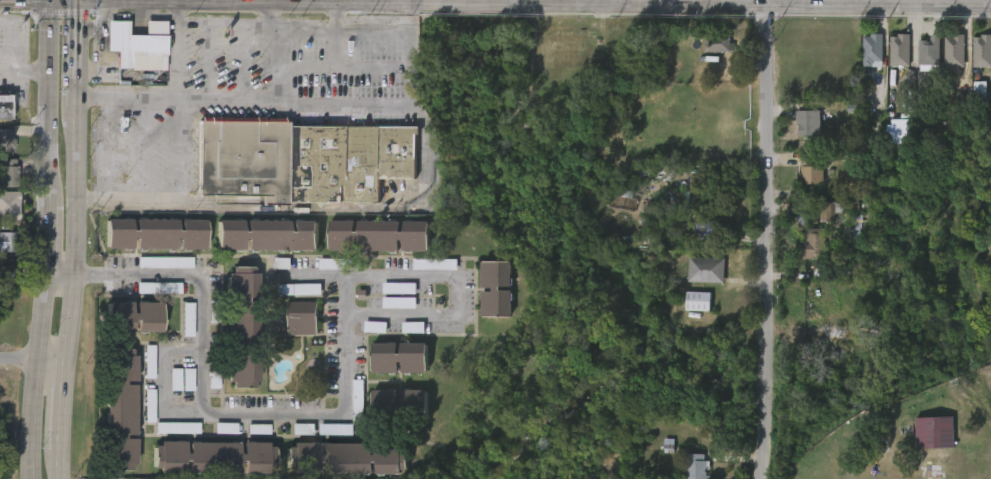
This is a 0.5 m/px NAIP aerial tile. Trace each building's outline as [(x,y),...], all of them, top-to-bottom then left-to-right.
[(130,20),(129,34),(158,35),(158,33),(169,33),(168,72),(158,72),(158,54),(147,54),(147,51),(134,51),(133,66),(119,66),(120,51),(108,51),(109,20),(130,20)] [(863,67),(863,36),(870,36),(870,34),(882,34),(881,67),(863,67)] [(890,66),(890,36),(897,37),(897,34),(909,34),(909,66),(890,66)] [(939,35),(939,71),(918,71),(918,40),(927,40),(927,42),(930,42),(930,34),(939,35)] [(964,67),(944,67),(944,36),(952,36),(952,34),(964,34),(964,67)] [(729,39),(729,43),(734,43),(734,52),(704,52),(704,35),(729,35),(729,39)] [(980,35),(990,35),(990,67),(977,67),(973,67),(973,37),(980,37),(980,35)] [(13,118),(0,118),(0,93),(11,93),(11,100),(13,100),(13,118)] [(923,107),(924,119),(926,119),(927,137),(916,143),(914,120),(916,120),(914,108),(923,107)] [(819,110),(819,136),(798,136),(798,124),(795,124),(795,110),(819,110)] [(889,144),(913,144),(912,120),(888,120),(889,144)] [(286,122),(286,125),(417,128),(416,180),(377,179),(376,204),(283,202),(283,206),(213,205),(213,196),(195,195),(196,121),(286,122)] [(11,153),(0,152),(0,129),(11,129),(11,135),(11,139),(13,139),(13,148),(11,148),(11,153)] [(819,158),(819,166),(826,166),(825,183),(803,183),(803,158),(819,158)] [(1,187),(17,187),(18,159),(2,159),(1,187)] [(8,222),(0,221),(0,192),(17,192),(17,199),(17,220),(8,220),(8,222)] [(833,202),(843,203),(843,213),(834,213),(834,220),(818,220),(819,202),(833,202)] [(178,229),(180,229),(180,219),(206,220),(206,249),(179,249),(179,238),(177,238),(177,250),(136,249),(136,245),(132,244),(132,248),(106,248),(107,218),(132,219),(132,229),(134,230),(134,218),(178,219),(178,229)] [(317,220),(317,250),(291,250),(292,239),(288,239),(288,251),(248,250),(248,238),(245,238),(245,249),(218,249),(219,219),(244,219),(244,230),(247,230),(247,220),(289,220),(289,231),(293,231),(293,220),(317,220)] [(430,220),(429,251),(404,251),(404,240),(401,240),(400,251),(360,250),(360,239),(357,239),(357,250),(331,249),(332,219),(355,220),(355,231),(360,231),(360,220),(401,220),(401,231),(406,231),(406,220),(430,220)] [(722,233),(718,234),(718,242),(694,242),(695,221),(719,221),(718,229),(722,229),(722,233)] [(824,229),(824,246),(825,246),(824,260),(801,260),(801,240),(805,240),(805,229),(824,229)] [(18,251),(0,250),(1,244),(0,244),(0,231),(18,232),(18,251)] [(193,258),(138,256),(138,267),(193,269),(193,258)] [(724,276),(723,284),(687,282),(688,257),(724,259),(724,276)] [(16,287),(0,287),(0,258),(17,259),(16,287)] [(290,269),(290,259),(274,259),(274,269),(290,269)] [(456,260),(413,259),(413,270),(456,270),(456,260)] [(505,286),(505,289),(513,289),(513,315),(484,315),(484,290),(494,290),(494,287),(483,287),(484,260),(513,261),(513,286),(505,286)] [(254,267),(254,272),(259,272),(258,298),(245,298),(245,301),(259,301),(258,352),(248,352),(248,356),(260,357),(259,381),(255,381),(255,388),(232,388),(232,382),(228,382),(228,355),(238,356),(238,351),(228,350),(229,302),(238,302),(238,299),(227,298),(228,273),(232,273),(232,266),(254,267)] [(181,283),(137,283),(137,294),(181,294),(181,283)] [(321,284),(278,285),(279,296),(321,295),(321,284)] [(708,311),(684,311),(685,292),(709,293),(708,311)] [(415,308),(415,297),(382,298),(382,309),(415,308)] [(132,301),(132,312),(135,312),(135,301),(162,302),(162,331),(136,331),(136,320),(132,320),(132,331),(106,330),(106,301),(132,301)] [(317,333),(317,336),(290,335),(291,302),(318,302),(317,333)] [(194,337),(194,303),(183,303),(183,337),(194,337)] [(386,333),(386,322),(364,322),(364,332),(386,333)] [(424,323),(402,322),(402,333),(424,333),(424,323)] [(428,343),(428,373),(403,373),(403,362),(400,362),(400,373),(374,373),(374,343),(399,343),(399,354),(402,354),(402,343),(428,343)] [(155,345),(145,345),(145,379),(155,379),(155,345)] [(133,349),(133,355),(137,355),(136,380),(124,380),(124,384),(136,384),(135,434),(124,434),(124,438),(137,438),(136,464),(132,464),(132,471),(110,470),(110,464),(105,464),(105,439),(115,439),(115,436),(105,436),(106,383),(116,383),(116,379),(106,379),(106,355),(111,355),(111,348),(133,349)] [(170,391),(181,391),(182,369),(171,369),(170,391)] [(362,380),(353,381),(354,421),(363,420),(362,380)] [(428,390),(428,418),(403,418),(403,412),(400,412),(400,418),(374,418),(375,390),(399,390),(399,401),(403,401),(403,390),(428,390)] [(953,417),(915,418),(916,450),(954,448),(953,417)] [(200,423),(156,423),(156,433),(200,434),(200,423)] [(237,434),(237,423),(216,423),(215,434),(237,434)] [(315,424),(293,424),(293,435),(315,435),(315,424)] [(320,435),(353,435),(353,425),(320,424),(320,435)] [(248,434),(270,434),(270,425),(248,425),(248,434)] [(186,441),(186,453),(189,453),(189,442),(239,443),(239,454),(243,454),(243,442),(268,442),(268,446),(275,446),(274,471),(268,470),(268,473),(244,472),(244,469),(241,469),(241,472),(188,471),(188,461),(185,461),(184,472),(161,472),(161,467),(154,467),(154,446),(161,446),(161,440),(186,441)] [(373,443),(373,454),(376,454),(376,444),(405,444),(405,447),(409,447),(408,475),(378,474),(378,462),(375,462),(374,475),(294,474),(294,469),(288,469),(288,447),(294,447),(295,442),(320,442),(320,453),(323,454),(323,443),(325,443),(373,443)] [(714,476),(714,478),(689,478),(689,468),(687,467),(688,453),(706,454),(706,460),(712,460),(711,462),(711,470),(708,470),(708,476),(714,476)]
